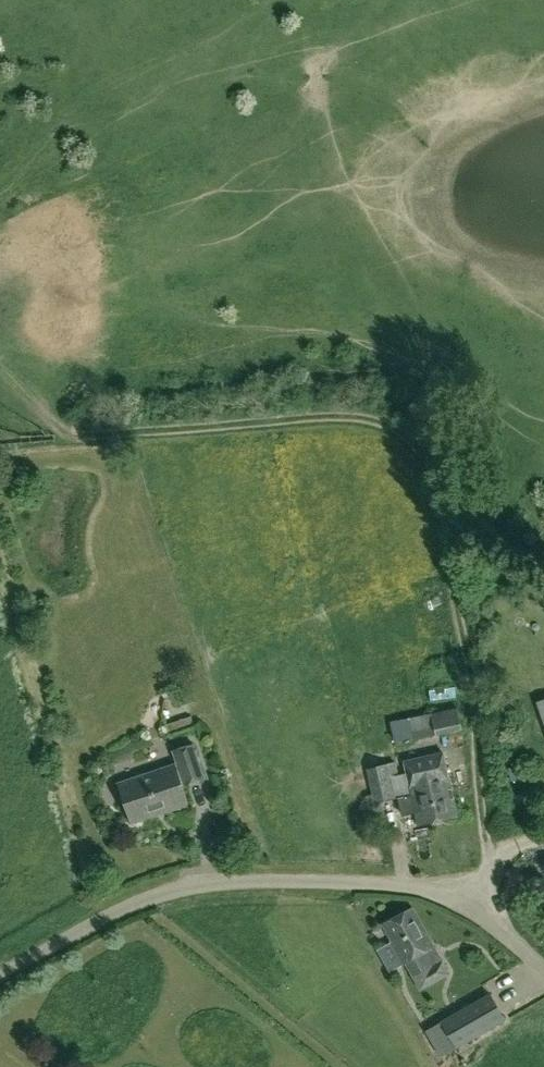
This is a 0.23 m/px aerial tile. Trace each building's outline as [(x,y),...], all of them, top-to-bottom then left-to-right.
[(453,692),(451,680),(424,684),(426,696),(453,692)] [(458,708),(410,718),(412,732),(435,727),(437,735),(463,730),(458,708)] [(405,737),(407,748),(429,745),(428,734),(405,737)] [(169,809),(191,802),(184,783),(188,781),(188,782),(207,776),(196,743),(178,749),(182,762),(178,763),(122,781),(136,821),(155,814),(155,812),(169,807),(169,809)] [(419,823),(458,815),(445,750),(406,758),(412,792),(400,794),(403,812),(416,809),(419,823)] [(389,764),(368,768),(375,800),(396,797),(389,764)] [(422,988),(452,971),(417,905),(386,921),(422,988)] [(442,1057),(505,1020),(490,994),(426,1031),(442,1057)]
